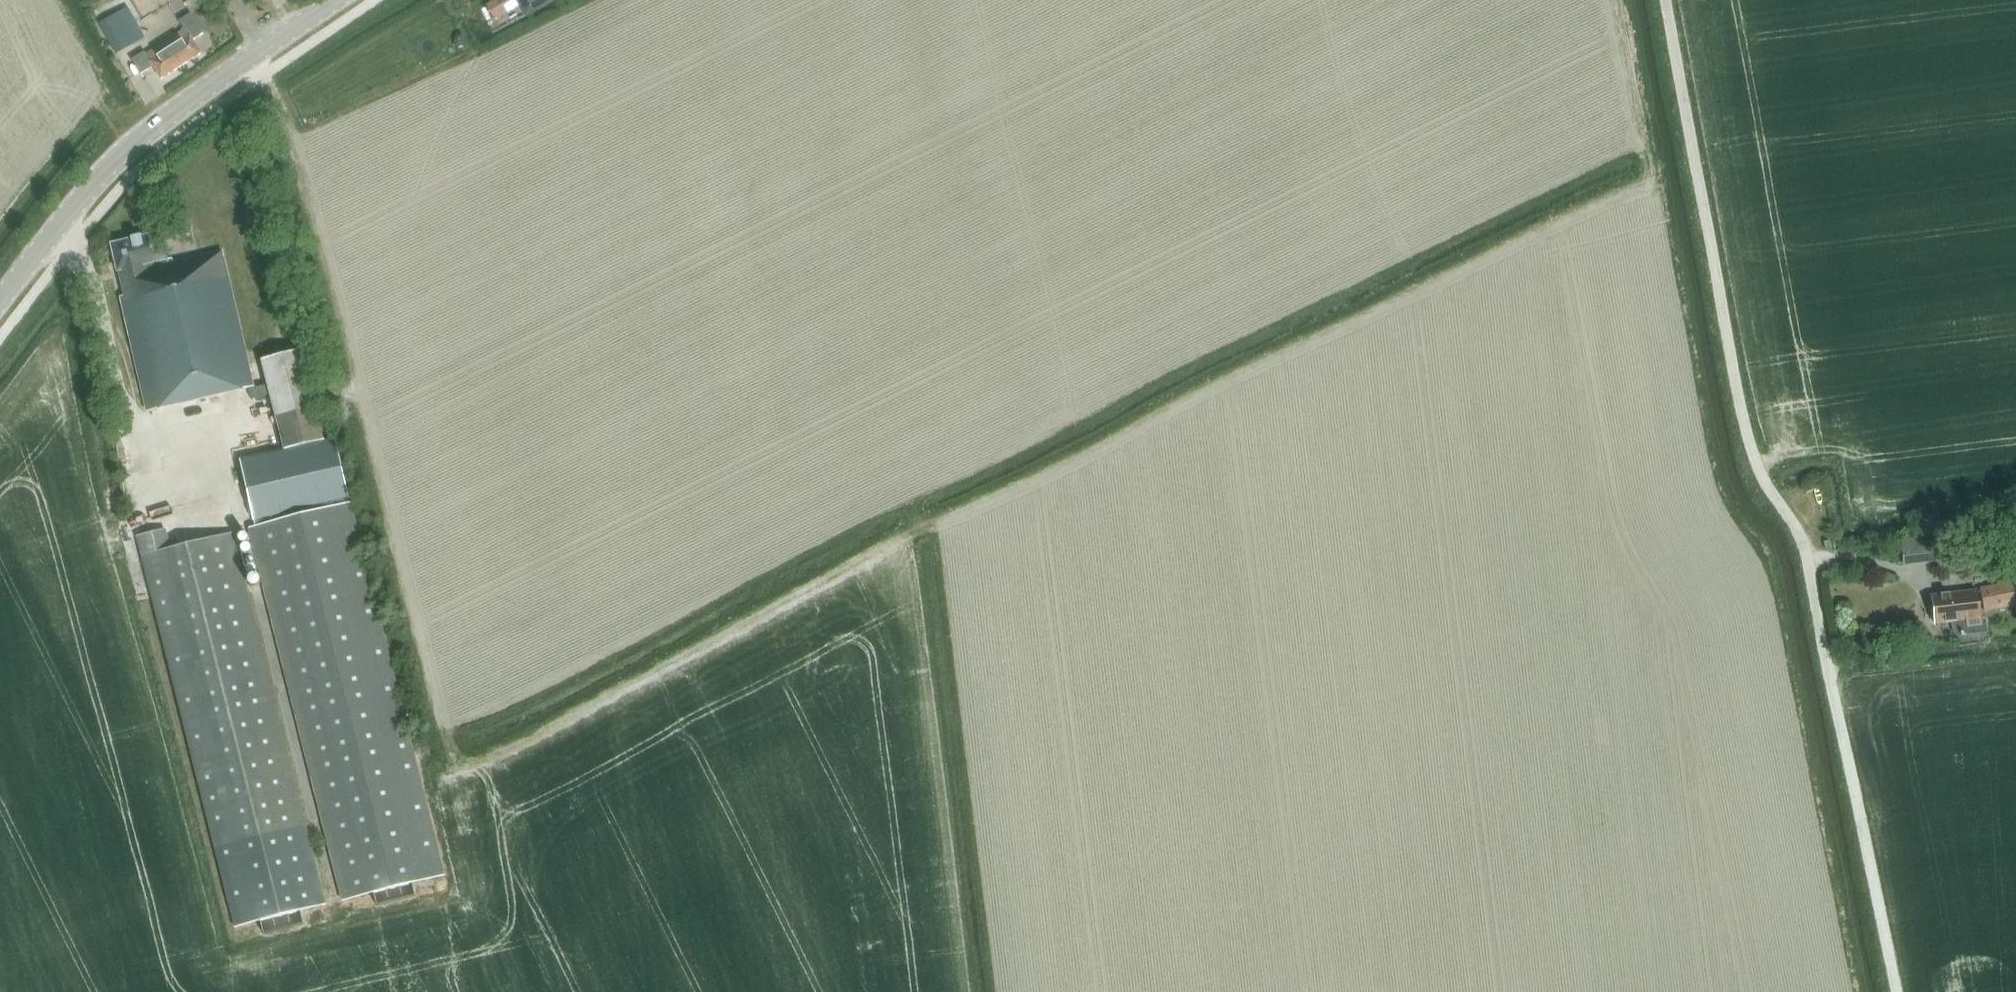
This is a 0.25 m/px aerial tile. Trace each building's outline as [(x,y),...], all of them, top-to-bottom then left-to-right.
[(486,6),(495,20),(519,5),(515,0),(496,0),(486,6)] [(204,34),(192,14),(180,21),(185,30),(147,54),(146,52),(133,60),(141,74),(153,66),(162,79),(182,66),(201,54),(193,40),(204,34)] [(131,45),(115,16),(101,25),(117,53),(131,45)] [(453,42),(457,48),(466,43),(462,34),(456,36),(453,42)] [(142,238),(141,237),(132,239),(133,240),(112,245),(118,271),(120,271),(125,294),(125,296),(122,296),(150,413),(253,389),(221,254),(170,266),(162,233),(142,238)] [(259,531),(351,508),(334,440),(325,442),(304,351),(265,360),(286,451),(242,461),(259,531)] [(416,897),(413,883),(442,876),(351,508),(259,531),(254,532),(344,900),(374,893),(377,907),(416,897)] [(138,538),(223,875),(236,928),(261,922),(264,935),(304,925),(301,912),(325,906),(232,535),(179,548),(177,540),(169,542),(166,531),(138,538)] [(1942,558),(1938,535),(1903,541),(1907,564),(1942,558)] [(1981,589),(1985,610),(2015,605),(2015,583),(1981,589)] [(1957,637),(1987,633),(1985,620),(1981,620),(1977,591),(1932,596),(1935,624),(1951,623),(1951,627),(1953,634),(1957,637)]
